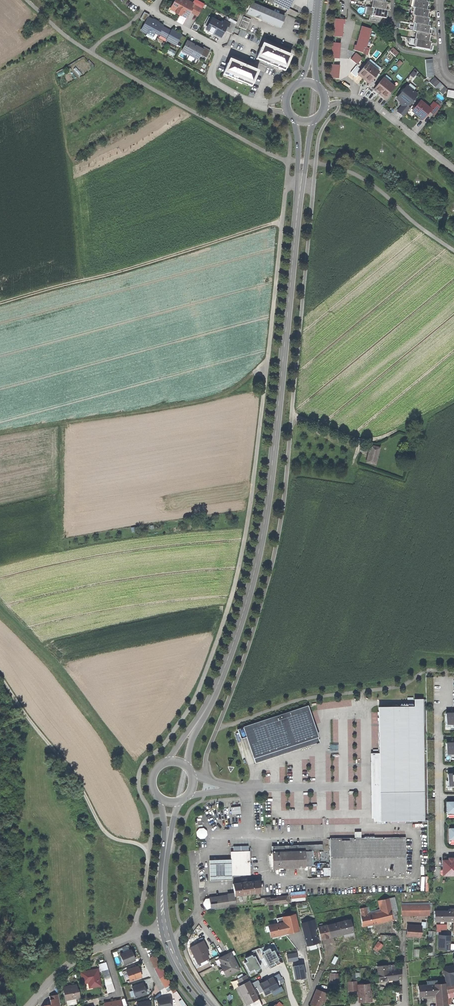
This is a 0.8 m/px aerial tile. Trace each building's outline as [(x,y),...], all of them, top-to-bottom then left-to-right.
[(186,0),(175,0),(169,11),(175,14),(175,15),(179,17),(177,22),(183,26),(190,13),(198,17),(204,5),(195,0),(194,0),(192,3),(186,0)] [(293,0),(274,0),(272,4),(287,12),(293,0)] [(372,1),(371,8),(373,9),(385,11),(386,3),(385,3),(372,1)] [(414,1),(412,8),(414,9),(426,11),(428,3),(426,3),(414,1)] [(283,22),(285,17),(251,3),(246,15),(280,28),(281,24),(283,25),(285,23),(283,22)] [(373,9),(371,16),(386,19),(387,11),(385,11),(373,9)] [(414,9),(413,16),(415,16),(427,18),(428,11),(426,11),(414,9)] [(222,19),(221,21),(210,16),(203,30),(221,38),(228,22),(222,19)] [(240,16),(236,26),(246,31),(250,20),(240,16)] [(415,16),(413,24),(415,24),(428,26),(429,19),(427,18),(415,16)] [(159,23),(148,17),(140,32),(153,39),(155,35),(158,37),(159,36),(167,40),(166,41),(176,46),(181,36),(182,36),(172,31),(171,32),(163,28),(163,26),(159,24),(159,23)] [(345,20),(334,20),(332,37),(342,38),(343,25),(344,25),(345,20)] [(415,24),(414,32),(416,32),(428,34),(429,27),(428,26),(415,24)] [(363,54),(364,49),(366,49),(371,30),(361,27),(356,46),(354,46),(353,51),(363,54)] [(416,32),(414,40),(416,40),(428,42),(430,34),(428,34),(416,32)] [(181,36),(176,46),(180,48),(185,38),(181,36)] [(416,40),(415,48),(429,50),(430,43),(428,42),(416,40)] [(203,50),(187,41),(181,53),(189,57),(187,61),(192,63),(194,59),(198,61),(201,56),(203,50)] [(285,72),(291,56),(263,44),(256,60),(285,72)] [(340,44),(332,44),(331,59),(339,60),(340,44)] [(203,50),(201,56),(206,58),(209,52),(204,49),(203,50)] [(398,54),(392,49),(389,52),(395,58),(398,54)] [(362,59),(356,54),(351,60),(357,65),(362,59)] [(251,87),(258,72),(229,60),(223,75),(251,87)] [(433,78),(432,60),(425,61),(426,78),(433,78)] [(373,68),(367,63),(360,70),(356,75),(357,76),(362,80),(373,68)] [(339,66),(330,65),(329,78),(338,79),(339,66)] [(356,75),(360,70),(356,67),(351,74),(356,78),(357,76),(356,75)] [(373,68),(362,80),(368,85),(379,72),(373,68)] [(389,83),(383,78),(372,91),(378,96),(389,83)] [(447,90),(434,78),(429,83),(442,95),(447,90)] [(395,88),(389,83),(378,96),(384,101),(395,88)] [(399,103),(398,104),(401,107),(396,112),(403,118),(410,109),(408,108),(418,95),(407,86),(395,100),(399,103)] [(440,108),(433,102),(429,107),(420,100),(411,112),(422,122),(429,113),(433,116),(440,108)] [(382,446),(372,443),(366,460),(377,463),(382,446)] [(433,701),(433,676),(425,676),(426,699),(430,699),(430,701),(433,701)] [(370,754),(371,820),(422,820),(420,700),(411,700),(411,707),(378,707),(378,712),(379,754),(370,754)] [(308,715),(306,707),(242,728),(252,761),(263,758),(317,740),(308,715)] [(445,713),(445,727),(453,727),(453,731),(453,719),(453,713),(445,713)] [(446,743),(446,757),(453,757),(453,760),(453,749),(453,743),(446,743)] [(230,806),(231,813),(240,812),(240,805),(230,806)] [(196,836),(206,836),(206,827),(196,827),(196,836)] [(403,860),(403,837),(360,838),(353,838),(334,839),(329,839),(330,876),(404,874),(403,860)] [(302,866),(301,850),(270,852),(271,868),(302,866)] [(249,851),(231,852),(231,860),(231,876),(250,875),(249,851)] [(453,875),(453,859),(441,859),(441,876),(453,875)] [(231,876),(231,860),(209,861),(210,881),(232,880),(231,876)] [(234,895),(260,892),(259,881),(232,884),(234,895)] [(306,898),(305,889),(290,891),(291,899),(306,898)] [(227,896),(209,898),(210,908),(228,906),(227,896)] [(287,896),(264,898),(264,906),(288,904),(287,896)] [(389,898),(378,901),(380,912),(368,915),(366,908),(359,909),(361,916),(360,916),(362,926),(383,922),(394,920),(391,910),(389,898)] [(429,905),(401,906),(401,917),(429,916),(429,905)] [(434,911),(434,922),(452,922),(452,934),(453,934),(453,910),(434,911)] [(295,914),(281,917),(283,922),(268,926),(271,937),(285,934),(289,933),(299,931),(295,914)] [(326,925),(317,927),(320,940),(329,938),(353,932),(350,919),(326,925)] [(314,920),(300,924),(307,946),(319,943),(318,938),(317,938),(315,930),(317,929),(314,920)] [(446,928),(446,923),(436,923),(436,931),(441,931),(441,929),(446,928)] [(421,926),(406,925),(406,937),(421,938),(421,926)] [(450,944),(451,934),(438,933),(437,947),(452,949),(453,944),(450,944)] [(204,941),(190,947),(198,963),(209,958),(206,951),(208,950),(204,941)] [(270,949),(248,958),(249,961),(248,962),(254,976),(265,971),(263,965),(275,960),(270,949)] [(123,966),(135,961),(131,950),(119,954),(123,966)] [(226,977),(240,970),(235,960),(233,962),(228,953),(220,957),(224,966),(221,967),(226,977)] [(153,966),(158,964),(154,954),(149,956),(153,966)] [(442,968),(446,986),(453,985),(453,979),(453,977),(453,958),(452,958),(453,966),(452,966),(442,968)] [(115,992),(105,962),(99,965),(108,994),(115,992)] [(125,970),(129,982),(142,978),(137,966),(125,970)] [(387,966),(376,967),(377,971),(378,977),(378,983),(402,979),(400,968),(387,969),(387,966)] [(98,969),(79,972),(82,985),(87,984),(88,989),(101,986),(100,981),(99,973),(98,969)] [(249,981),(236,987),(245,1005),(258,999),(271,993),(262,974),(249,981)] [(338,974),(329,974),(329,984),(338,984),(338,974)] [(158,979),(164,988),(170,984),(164,975),(158,979)] [(348,991),(357,991),(357,985),(356,981),(347,982),(348,991)] [(131,987),(135,999),(147,995),(143,983),(131,987)] [(370,983),(357,985),(357,991),(358,1003),(372,1001),(370,983)] [(417,985),(418,997),(434,996),(435,1005),(447,1005),(445,983),(438,984),(433,984),(417,985)] [(78,984),(62,987),(65,1002),(81,999),(78,984)] [(446,987),(447,995),(453,993),(453,986),(446,987)] [(310,1004),(314,1005),(321,1005),(326,993),(316,989),(310,1004)] [(50,1005),(56,1004),(56,1005),(60,1005),(58,995),(49,997),(50,1005)] [(157,1005),(170,1005),(168,995),(155,998),(157,1005)]
